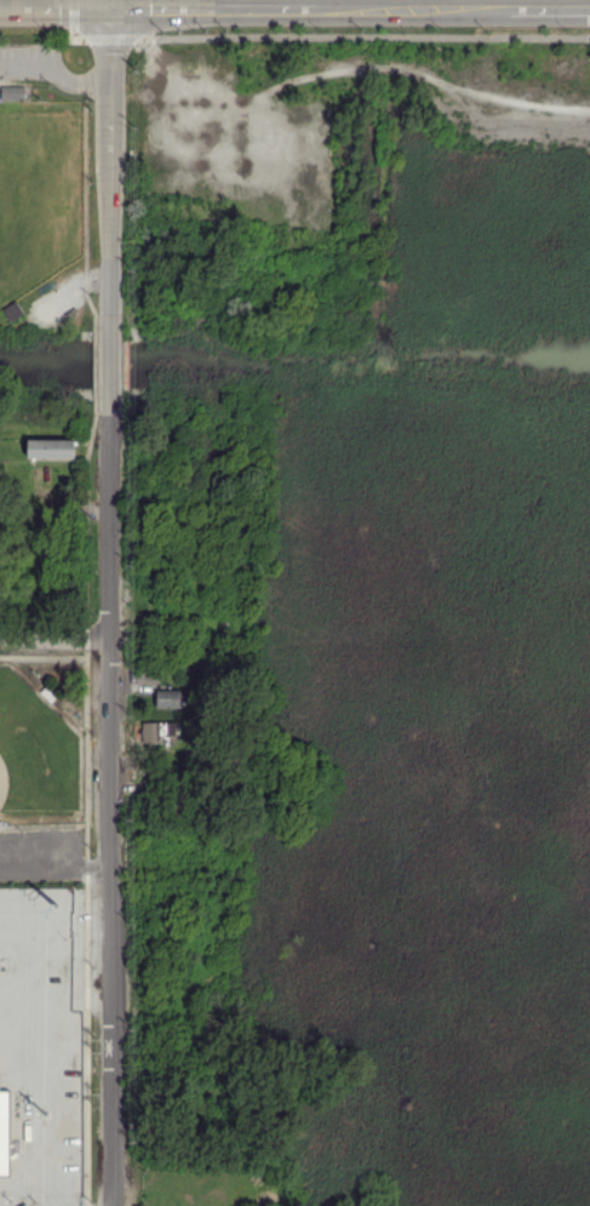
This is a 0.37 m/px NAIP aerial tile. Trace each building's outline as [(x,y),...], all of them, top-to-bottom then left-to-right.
[(25,101),(1,101),(1,88),(25,88),(25,101)] [(11,324),(4,310),(17,303),(24,315),(11,324)] [(74,459),(28,458),(28,441),(75,441),(74,459)] [(53,704),(42,692),(48,687),(59,698),(53,704)] [(181,708),(157,708),(157,690),(181,690),(181,693),(187,693),(185,705),(181,705),(181,708)] [(184,750),(168,750),(168,745),(165,745),(165,743),(143,743),(143,735),(141,735),(141,730),(143,730),(143,722),(174,724),(174,727),(185,728),(184,750)] [(174,864),(150,862),(150,856),(174,859),(174,864)] [(18,882),(0,884),(0,913),(18,882)] [(0,1090),(0,1175),(10,1175),(9,1090),(0,1090)]
